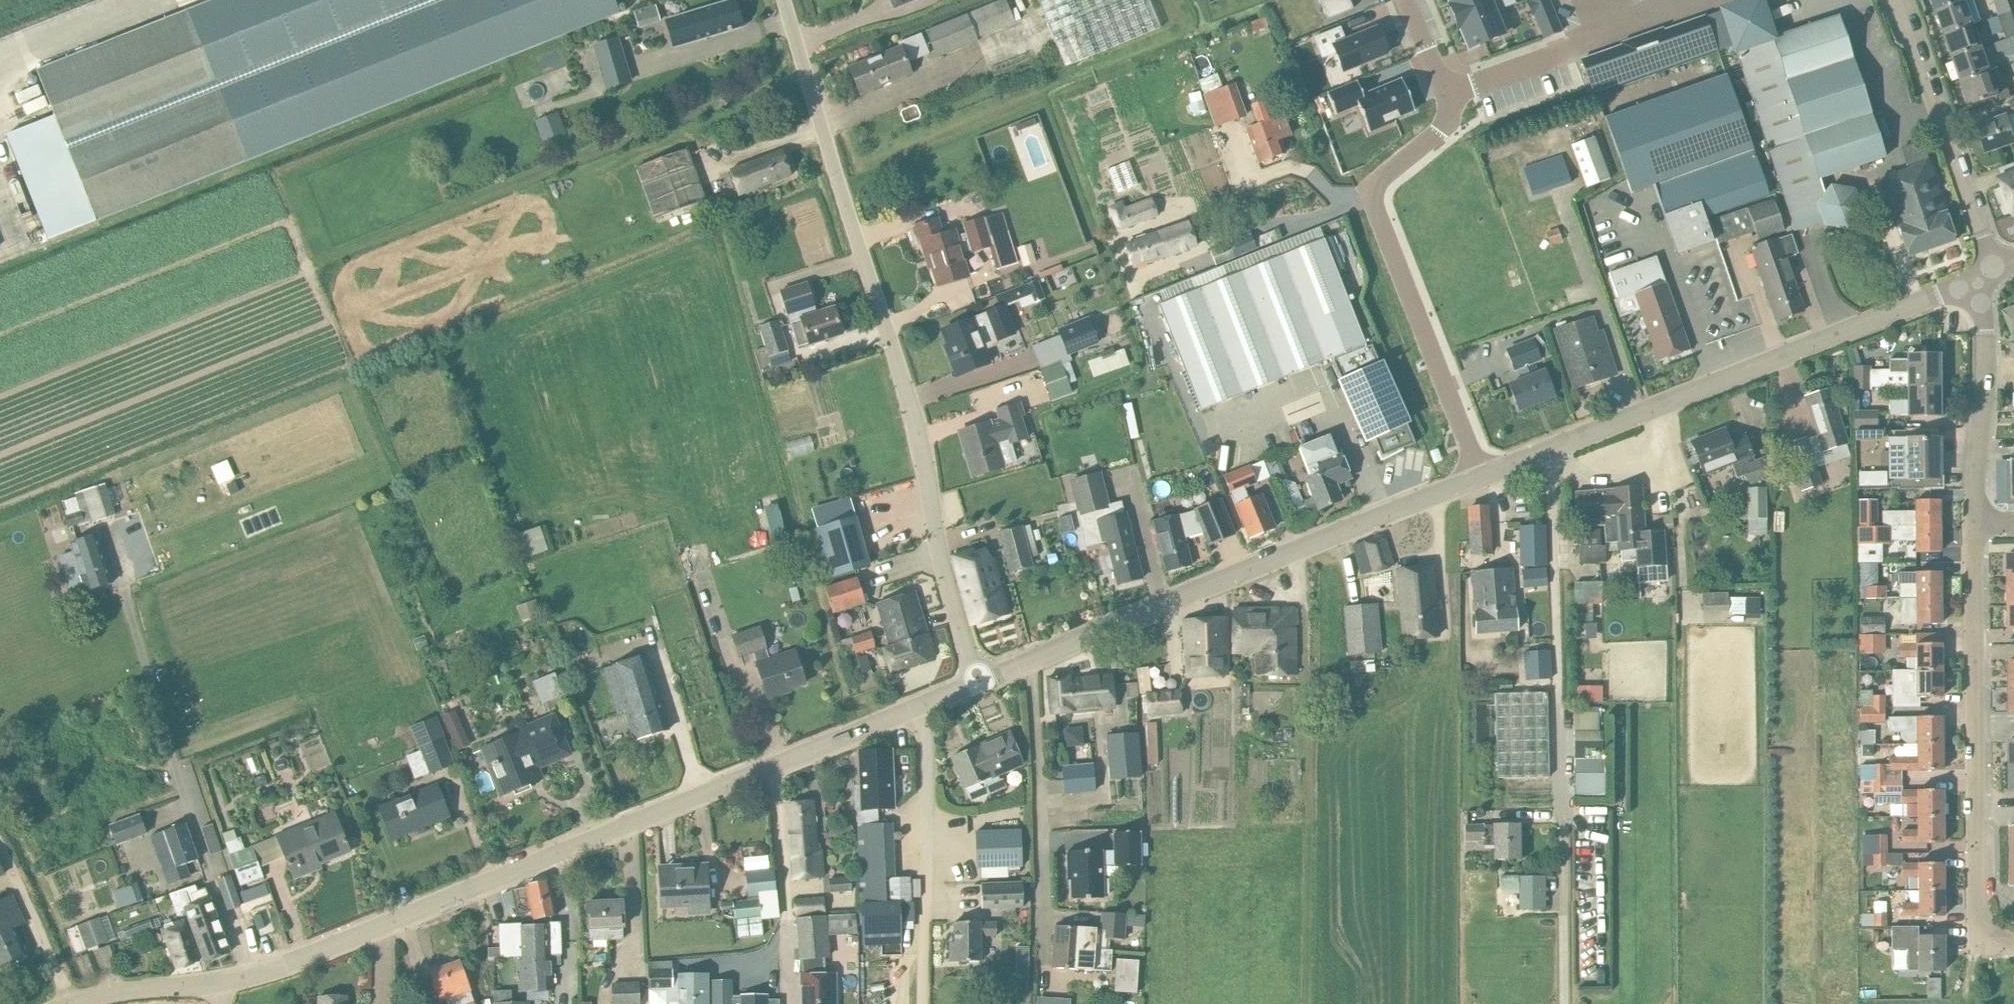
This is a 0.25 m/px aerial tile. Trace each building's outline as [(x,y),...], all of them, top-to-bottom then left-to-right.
[(48,239),(97,220),(619,12),(614,0),(217,0),(37,71),(55,115),(6,135),(48,239)] [(666,20),(674,46),(743,25),(735,0),(731,0),(666,20)] [(935,58),(978,41),(977,38),(1015,23),(1006,0),(1003,0),(967,14),(967,13),(924,31),(935,58)] [(1065,66),(1161,27),(1149,0),(1038,0),(1065,66)] [(1504,8),(1501,0),(1464,0),(1451,5),(1451,4),(1450,5),(1459,28),(1460,28),(1460,27),(1504,8)] [(1794,232),(1804,228),(1801,221),(1819,214),(1824,225),(1846,229),(1863,210),(1853,188),(1830,184),(1824,191),(1820,178),(1885,157),(1838,16),(1772,37),(1760,0),(1756,0),(1722,11),(1794,232)] [(1937,9),(1965,0),(1934,0),(1937,9)] [(1937,9),(1945,33),(1974,23),(1966,0),(1965,0),(1937,9)] [(1998,15),(2011,10),(2008,0),(1993,0),(1998,15)] [(1551,7),(1534,14),(1544,38),(1561,31),(1551,7)] [(1513,30),(1504,8),(1460,27),(1460,28),(1469,49),(1513,30)] [(1998,15),(2006,38),(2013,35),(2013,18),(2011,10),(1998,15)] [(1704,17),(1690,21),(1702,55),(1716,50),(1704,17)] [(1690,21),(1677,26),(1689,60),(1702,55),(1690,21)] [(1945,33),(1953,56),(1982,46),(1974,24),(1974,23),(1945,33)] [(1677,26),(1663,31),(1675,65),(1689,60),(1677,26)] [(1376,28),(1333,46),(1343,71),(1386,54),(1384,49),(1388,47),(1382,32),(1378,33),(1376,28)] [(1663,28),(1649,33),(1662,70),(1675,65),(1663,31),(1663,28)] [(849,67),(859,93),(912,72),(908,62),(929,54),(921,33),(897,43),(898,47),(849,67)] [(1649,33),(1635,38),(1648,74),(1662,70),(1649,33)] [(2006,38),(2006,39),(1995,43),(1999,53),(2007,50),(2009,55),(2013,54),(2013,35),(2006,38)] [(615,37),(594,43),(603,74),(624,67),(615,37)] [(1635,38),(1621,43),(1622,45),(1634,79),(1648,74),(1635,38)] [(1622,45),(1609,50),(1621,84),(1634,79),(1622,45)] [(1982,46),(1953,56),(1961,80),(1990,70),(1982,46)] [(1609,50),(1595,55),(1607,89),(1621,84),(1609,50)] [(1595,55),(1582,60),(1594,94),(1607,89),(1595,55)] [(2007,84),(1997,88),(1990,70),(1961,80),(1970,104),(1999,94),(2001,101),(2012,97),(2007,84)] [(1652,184),(1675,248),(1710,236),(1704,216),(1769,193),(1753,148),(1753,149),(1726,73),(1603,117),(1630,192),(1652,184)] [(1357,80),(1327,93),(1336,113),(1358,104),(1369,130),(1395,119),(1394,117),(1414,109),(1401,78),(1363,94),(1357,80)] [(1247,115),(1235,83),(1202,96),(1215,128),(1247,115)] [(1985,152),(2013,142),(2013,134),(2012,129),(2013,128),(2013,99),(2009,100),(2013,114),(2008,115),(2007,115),(1976,125),(1985,152)] [(1284,114),(1272,118),(1266,101),(1252,106),(1259,125),(1247,129),(1258,162),(1262,161),(1266,164),(1273,162),(1274,156),(1284,152),(1280,140),(1291,136),(1284,114)] [(554,110),(532,118),(540,138),(562,130),(554,110)] [(1610,179),(1595,137),(1571,145),(1586,188),(1610,179)] [(631,160),(646,216),(698,202),(683,146),(631,160)] [(782,150),(729,170),(739,195),(791,175),(782,150)] [(1531,197),(1572,183),(1562,154),(1522,168),(1531,197)] [(1887,195),(1908,255),(1955,239),(1928,157),(1907,164),(1914,187),(1887,195)] [(1130,160),(1109,164),(1114,189),(1135,184),(1130,160)] [(2013,203),(2013,175),(2003,180),(2006,186),(2007,185),(2013,203)] [(1110,206),(1118,229),(1157,215),(1151,198),(1124,208),(1122,202),(1110,206)] [(1709,221),(1717,243),(1754,231),(1757,240),(1785,231),(1774,199),(1709,221)] [(929,256),(938,284),(967,275),(961,254),(970,251),(971,254),(989,248),(996,270),(1018,263),(1007,230),(990,236),(983,216),(961,223),(964,233),(956,236),(954,232),(942,235),(937,219),(909,227),(914,244),(922,241),(927,257),(929,256)] [(1133,267),(1196,245),(1188,222),(1147,236),(1145,234),(1137,237),(1136,240),(1125,244),(1133,267)] [(1769,273),(1771,276),(1790,270),(1785,257),(1798,253),(1791,233),(1751,247),(1761,276),(1769,273)] [(1257,250),(1250,235),(1209,251),(1215,267),(1257,250)] [(1358,402),(1379,456),(1413,442),(1371,344),(1366,346),(1324,239),(1159,304),(1200,410),(1331,358),(1334,364),(1331,365),(1337,377),(1339,376),(1352,405),(1358,402)] [(1017,248),(1023,267),(1036,263),(1030,244),(1017,248)] [(1635,294),(1658,361),(1689,350),(1665,281),(1664,281),(1655,256),(1609,273),(1618,300),(1635,294)] [(1761,276),(1776,319),(1803,309),(1790,270),(1771,276),(1769,273),(1761,276)] [(1023,307),(1045,299),(1037,279),(1016,288),(1023,307)] [(779,290),(789,321),(816,312),(807,281),(779,290)] [(842,333),(834,307),(816,312),(789,321),(797,347),(809,343),(809,344),(842,333)] [(954,356),(950,358),(957,375),(988,363),(978,335),(994,329),(999,341),(1015,335),(1003,307),(989,313),(971,319),(971,318),(943,329),(954,356)] [(1554,329),(1573,387),(1617,373),(1602,329),(1597,331),(1592,316),(1554,329)] [(758,326),(771,368),(792,362),(779,319),(758,326)] [(1088,321),(1061,331),(1069,353),(1096,342),(1088,321)] [(1532,341),(1508,350),(1514,368),(1517,367),(1522,380),(1509,385),(1517,406),(1518,409),(1554,395),(1545,371),(1538,374),(1534,361),(1539,359),(1532,341)] [(1099,354),(1100,359),(1114,354),(1112,349),(1099,354)] [(1853,389),(1871,389),(1871,386),(1907,386),(1939,386),(1939,353),(1907,354),(1907,359),(1888,359),(1888,370),(1870,369),(1870,365),(1852,365),(1853,389)] [(1061,359),(1040,366),(1044,380),(1065,374),(1061,359)] [(1065,374),(1044,380),(1048,393),(1050,400),(1071,393),(1065,374)] [(1908,414),(1940,414),(1939,386),(1907,386),(1908,400),(1889,400),(1889,414),(1908,414)] [(1830,387),(1804,396),(1817,435),(1806,438),(1806,437),(1786,443),(1800,489),(1820,483),(1815,466),(1827,462),(1823,450),(1846,442),(1841,426),(1842,426),(1830,387)] [(959,431),(972,475),(1003,466),(1003,465),(1016,461),(1011,443),(1028,438),(1021,416),(1025,415),(1020,401),(995,409),(998,419),(959,431)] [(1852,425),(1878,425),(1878,410),(1852,410),(1852,425)] [(1724,428),(1691,441),(1704,474),(1732,463),(1738,478),(1749,473),(1753,483),(1775,474),(1767,456),(1755,461),(1753,455),(1744,434),(1729,440),(1724,428)] [(1905,430),(1856,431),(1857,489),(1897,488),(1897,490),(1940,489),(1939,428),(1905,428),(1905,430)] [(1306,478),(1318,509),(1343,499),(1337,483),(1350,478),(1340,451),(1337,452),(1330,434),(1298,446),(1310,477),(1306,478)] [(1263,461),(1272,481),(1282,478),(1287,479),(1277,455),(1263,461)] [(1236,504),(1249,537),(1275,527),(1261,493),(1249,498),(1245,488),(1257,483),(1250,465),(1224,475),(1236,504)] [(1069,480),(1078,516),(1110,509),(1101,472),(1069,480)] [(1708,494),(1724,488),(1718,474),(1703,480),(1708,494)] [(76,497),(62,501),(67,514),(64,515),(65,518),(68,527),(71,526),(72,529),(93,522),(115,515),(109,497),(105,483),(90,488),(75,493),(76,497)] [(1612,488),(1575,491),(1578,526),(1604,524),(1606,541),(1617,541),(1618,549),(1621,549),(1622,559),(1636,558),(1637,566),(1638,581),(1666,579),(1665,564),(1662,530),(1645,531),(1641,486),(1612,488)] [(1747,502),(1741,502),(1741,519),(1747,519),(1747,535),(1767,535),(1767,519),(1766,490),(1747,490),(1747,502)] [(817,527),(809,530),(824,579),(870,566),(856,517),(850,497),(812,508),(817,527)] [(1208,546),(1236,534),(1221,498),(1194,508),(1195,511),(1178,516),(1178,515),(1153,521),(1167,570),(1191,564),(1184,538),(1203,533),(1208,546)] [(1900,512),(1881,512),(1881,526),(1900,526),(1900,525),(1940,525),(1939,499),(1915,499),(1915,512),(1900,512)] [(776,502),(764,505),(773,535),(785,532),(776,502)] [(1489,504),(1466,506),(1469,554),(1492,553),(1489,504)] [(1107,560),(1109,568),(1114,570),(1117,583),(1142,577),(1126,513),(1126,512),(1110,516),(1095,520),(1101,542),(1107,541),(1110,556),(1107,560)] [(998,532),(1009,573),(1033,566),(1031,556),(1038,554),(1030,525),(1023,527),(1022,526),(998,532)] [(1519,525),(1520,566),(1547,566),(1546,525),(1519,525)] [(1916,551),(1940,551),(1940,525),(1900,525),(1900,526),(1881,526),(1856,526),(1856,544),(1891,544),(1891,540),(1915,540),(1916,551)] [(1600,529),(1579,530),(1579,564),(1592,564),(1605,564),(1605,545),(1600,545),(1600,529)] [(1352,544),(1360,574),(1372,570),(1373,571),(1395,564),(1384,532),(1363,539),(1363,540),(1352,544)] [(76,540),(71,542),(87,590),(111,582),(113,582),(97,534),(76,540)] [(951,555),(970,625),(1007,613),(992,559),(976,564),(972,548),(951,555)] [(1856,563),(1857,598),(1885,598),(1885,586),(1877,586),(1877,562),(1856,563)] [(1432,565),(1397,568),(1403,638),(1437,635),(1432,565)] [(1512,567),(1472,570),(1476,633),(1517,630),(1512,567)] [(1523,588),(1547,586),(1546,567),(1522,569),(1523,588)] [(1898,583),(1899,598),(1902,598),(1902,597),(1941,597),(1940,571),(1916,571),(1916,583),(1898,583)] [(832,613),(865,603),(857,577),(824,587),(832,613)] [(1570,583),(1572,623),(1591,622),(1590,605),(1604,605),(1603,582),(1570,583)] [(883,648),(890,670),(934,656),(914,592),(877,605),(890,646),(883,648)] [(1702,611),(1728,610),(1727,592),(1701,592),(1702,611)] [(1916,611),(1916,623),(1941,623),(1941,597),(1902,597),(1902,598),(1903,612),(1916,611)] [(521,621),(540,614),(535,599),(515,606),(521,621)] [(1382,652),(1377,603),(1342,606),(1347,655),(1382,652)] [(1254,654),(1254,673),(1295,673),(1295,607),(1234,608),(1232,654),(1254,654)] [(1884,633),(1900,633),(1900,616),(1859,616),(1859,633),(1884,633)] [(1186,666),(1186,676),(1227,673),(1226,617),(1183,619),(1185,651),(1181,654),(1181,663),(1186,666)] [(756,663),(767,697),(783,692),(782,689),(805,682),(795,650),(769,658),(766,649),(767,648),(760,625),(731,635),(738,658),(753,653),(756,663)] [(870,632),(851,637),(856,653),(875,647),(870,632)] [(1858,651),(1871,651),(1871,647),(1884,647),(1884,633),(1859,633),(1859,635),(1858,651)] [(1916,657),(1916,670),(1941,669),(1941,643),(1916,643),(1899,643),(1899,657),(1916,657)] [(1551,678),(1549,649),(1522,651),(1524,680),(1551,678)] [(625,711),(634,740),(668,729),(645,655),(604,668),(618,713),(625,711)] [(862,673),(871,670),(867,655),(857,658),(862,673)] [(1916,670),(1893,670),(1893,697),(1893,704),(1916,704),(1916,696),(1942,696),(1941,669),(1916,670)] [(563,694),(554,672),(532,681),(541,704),(563,694)] [(1048,677),(1051,712),(1114,706),(1112,673),(1070,678),(1069,675),(1048,677)] [(1512,679),(1495,679),(1495,689),(1512,689),(1512,679)] [(1147,717),(1183,714),(1181,688),(1145,691),(1147,717)] [(1575,702),(1603,702),(1603,688),(1574,688),(1575,702)] [(1859,690),(1860,707),(1885,706),(1885,695),(1872,695),(1872,690),(1859,690)] [(1494,692),(1495,777),(1547,776),(1546,691),(1494,692)] [(1574,796),(1604,796),(1605,772),(1600,772),(1600,730),(1599,730),(1599,706),(1574,706),(1574,796)] [(1885,706),(1860,707),(1860,722),(1885,722),(1885,706)] [(442,716),(457,751),(470,745),(455,711),(442,716)] [(482,749),(501,794),(540,777),(536,766),(568,753),(553,715),(529,725),(521,733),(482,749)] [(1907,743),(1917,743),(1942,742),(1942,716),(1888,716),(1888,732),(1899,732),(1899,737),(1907,743)] [(446,740),(437,717),(412,727),(430,774),(455,765),(445,740),(446,740)] [(1145,721),(1146,763),(1156,762),(1155,721),(1145,721)] [(1858,728),(1858,742),(1873,743),(1873,728),(1858,728)] [(984,785),(988,795),(1007,787),(1002,777),(999,779),(996,773),(1021,762),(1008,732),(979,744),(951,756),(964,788),(983,780),(985,785),(984,785)] [(1114,778),(1116,805),(1136,804),(1134,777),(1141,776),(1138,732),(1107,734),(1109,779),(1114,778)] [(1859,764),(1859,780),(1871,780),(1901,780),(1901,770),(1917,770),(1943,769),(1942,742),(1917,743),(1917,755),(1888,756),(1888,763),(1859,764)] [(860,902),(862,944),(901,943),(900,922),(913,921),(912,902),(899,902),(899,900),(886,900),(885,876),(895,876),(892,822),(878,823),(877,807),(890,807),(888,750),(860,751),(863,807),(856,807),(860,902)] [(1064,794),(1095,791),(1093,764),(1062,766),(1064,794)] [(1901,790),(1901,780),(1871,780),(1872,794),(1900,793),(1901,804),(1917,803),(1917,816),(1943,816),(1943,789),(1917,789),(1901,790)] [(379,807),(392,838),(449,815),(436,784),(379,807)] [(812,801),(786,803),(793,882),(825,880),(822,853),(817,854),(812,801)] [(334,812),(277,835),(286,856),(294,878),(313,870),(312,866),(350,851),(334,812)] [(118,841),(145,831),(139,814),(112,823),(118,841)] [(1901,829),(1901,843),(1918,843),(1943,842),(1943,816),(1917,816),(1917,829),(1901,829)] [(150,835),(168,884),(190,876),(185,863),(198,859),(185,822),(150,835)] [(199,826),(208,854),(220,850),(211,822),(199,826)] [(1494,845),(1494,858),(1519,858),(1519,823),(1493,823),(1464,824),(1465,842),(1483,841),(1483,845),(1494,845)] [(1021,829),(974,831),(976,868),(1022,866),(1021,829)] [(1070,881),(1070,899),(1104,899),(1109,893),(1109,880),(1104,877),(1104,866),(1141,865),(1141,831),(1113,831),(1113,852),(1103,852),(1103,849),(1066,849),(1066,881),(1070,881)] [(1862,851),(1886,851),(1886,834),(1862,834),(1862,851)] [(244,848),(229,854),(241,886),(264,878),(263,877),(260,867),(252,846),(244,848)] [(1886,851),(1862,851),(1862,865),(1886,864),(1886,851)] [(1918,876),(1918,889),(1943,889),(1943,862),(1918,862),(1918,863),(1901,863),(1901,876),(1918,876)] [(689,905),(689,912),(707,911),(705,865),(689,866),(689,870),(660,871),(661,906),(689,905)] [(734,917),(736,937),(764,934),(761,917),(779,916),(773,866),(745,869),(748,900),(732,901),(734,917)] [(55,894),(67,889),(61,870),(48,874),(55,894)] [(1546,910),(1546,876),(1519,876),(1520,910),(1546,910)] [(851,877),(828,878),(829,892),(852,891),(851,877)] [(531,911),(532,918),(555,913),(548,879),(525,884),(526,886),(512,889),(517,914),(531,911)] [(254,907),(270,901),(262,881),(246,887),(254,907)] [(1022,881),(980,883),(981,910),(1024,908),(1022,881)] [(217,917),(205,887),(190,893),(194,904),(185,907),(204,960),(230,951),(229,950),(217,917)] [(1901,902),(1902,916),(1918,916),(1944,916),(1943,889),(1918,889),(1918,902),(1901,902)] [(26,953),(14,928),(25,923),(12,894),(0,900),(0,965),(26,953)] [(794,898),(794,915),(825,913),(825,896),(794,898)] [(588,927),(589,940),(623,939),(622,925),(623,925),(622,900),(587,901),(588,927)] [(1082,948),(1106,949),(1106,939),(1124,940),(1126,913),(1101,912),(1099,927),(1055,924),(1054,944),(1082,946),(1082,948)] [(802,1003),(835,1003),(835,974),(826,974),(824,957),(830,956),(828,935),(857,933),(855,914),(827,915),(826,914),(795,917),(799,959),(802,959),(803,975),(802,975),(802,1003)] [(1864,926),(1886,926),(1886,914),(1864,914),(1864,926)] [(70,929),(79,954),(110,941),(101,917),(70,929)] [(149,921),(152,928),(160,925),(157,917),(149,921)] [(176,968),(198,960),(183,918),(161,927),(176,968)] [(949,941),(949,961),(980,960),(980,936),(997,935),(996,921),(980,922),(980,921),(954,921),(954,941),(949,941)] [(500,946),(487,947),(487,956),(501,956),(520,955),(521,989),(551,988),(550,954),(560,954),(559,922),(548,922),(548,923),(521,924),(500,924),(500,935),(500,946)] [(1918,949),(1918,970),(1944,970),(1944,936),(1920,936),(1920,925),(1891,925),(1891,949),(1918,949)] [(1082,946),(1054,944),(1052,966),(1112,970),(1112,966),(1113,950),(1106,949),(1082,948),(1082,946)] [(1029,962),(1029,947),(1016,948),(1016,963),(1029,962)] [(470,990),(459,960),(430,971),(440,1000),(448,998),(450,1003),(475,1003),(470,990)] [(680,1003),(707,1003),(707,973),(680,974),(680,975),(672,975),(671,961),(647,962),(649,1003),(667,1003),(667,1002),(680,1002),(680,1003)] [(1118,992),(1137,993),(1139,968),(1112,966),(1112,970),(1111,980),(1119,981),(1118,992)] [(640,1003),(645,1003),(644,983),(639,983),(639,982),(611,983),(612,1003),(640,1003)] [(494,991),(494,1003),(528,1003),(510,1003),(510,991),(494,991)] [(346,995),(318,996),(318,1003),(346,1003),(346,995)] [(732,999),(732,1003),(767,1003),(767,999),(767,995),(741,995),(741,999),(732,999)]
